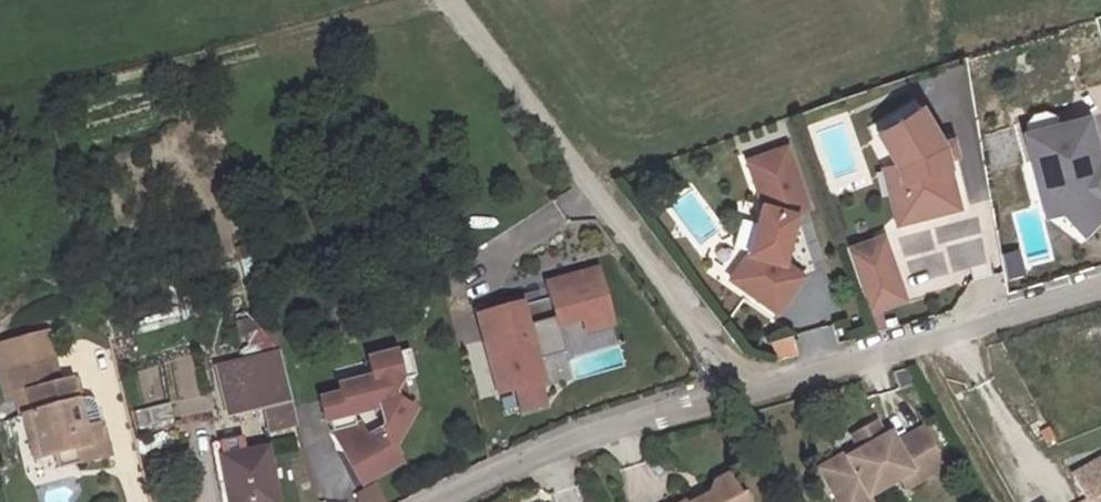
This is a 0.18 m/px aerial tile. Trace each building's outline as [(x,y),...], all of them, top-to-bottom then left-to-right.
[(917,106),(875,132),(895,165),(911,224),(959,211),(942,145),(917,106)] [(1022,136),(1027,155),(1034,154),(1036,164),(1047,161),(1056,194),(1045,197),(1050,215),(1058,213),(1079,236),(1100,213),(1100,160),(1095,161),(1084,119),(1022,136)] [(746,160),(762,203),(748,253),(738,267),(756,280),(748,292),(777,312),(803,276),(783,261),(796,213),(794,213),(795,208),(806,204),(786,146),(746,160)] [(911,224),(895,165),(882,169),(897,227),(911,224)] [(883,240),(847,252),(870,318),(906,305),(883,240)] [(730,279),(748,292),(756,280),(738,267),(730,279)] [(554,302),(481,317),(497,394),(515,390),(537,385),(542,384),(538,366),(567,360),(561,333),(585,328),(588,341),(616,335),(604,279),(551,290),(552,294),(554,302)] [(552,294),(479,309),(481,317),(554,302),(552,294)] [(259,309),(237,315),(241,330),(263,324),(259,309)] [(29,394),(28,388),(59,380),(46,331),(0,344),(0,374),(7,400),(29,394)] [(772,338),(775,358),(797,355),(793,334),(772,338)] [(280,345),(219,360),(231,407),(266,398),(292,391),(280,345)] [(345,395),(324,401),(329,421),(333,420),(337,432),(345,430),(354,447),(351,448),(369,481),(402,462),(394,448),(415,411),(411,408),(397,400),(393,383),(403,380),(418,376),(411,351),(372,361),(376,378),(343,387),(345,395)] [(43,456),(55,453),(74,448),(77,461),(108,452),(95,402),(92,398),(89,397),(85,396),(74,398),(69,377),(59,380),(28,388),(29,394),(34,410),(31,410),(43,456)] [(411,408),(403,380),(393,383),(397,400),(411,408)] [(131,427),(172,422),(170,404),(142,407),(139,382),(127,383),(131,427)] [(537,385),(515,390),(520,413),(542,408),(537,385)] [(292,391),(266,398),(272,423),(299,416),(292,391)] [(43,456),(31,410),(21,413),(33,459),(43,456)] [(1031,430),(1045,445),(1056,436),(1041,420),(1031,430)] [(859,501),(890,485),(894,493),(933,472),(912,434),(886,449),(880,439),(874,443),(865,428),(842,440),(847,451),(810,472),(826,501),(845,501),(855,497),(859,501)] [(345,430),(337,432),(364,484),(369,481),(351,448),(354,447),(345,430)] [(219,451),(232,501),(264,501),(279,498),(265,439),(219,451)] [(74,448),(55,453),(59,466),(77,461),(74,448)] [(1076,482),(1086,501),(1100,501),(1100,469),(1076,482)] [(374,481),(351,494),(356,501),(386,501),(374,481)] [(677,501),(721,501),(711,481),(699,487),(698,492),(677,501)]
